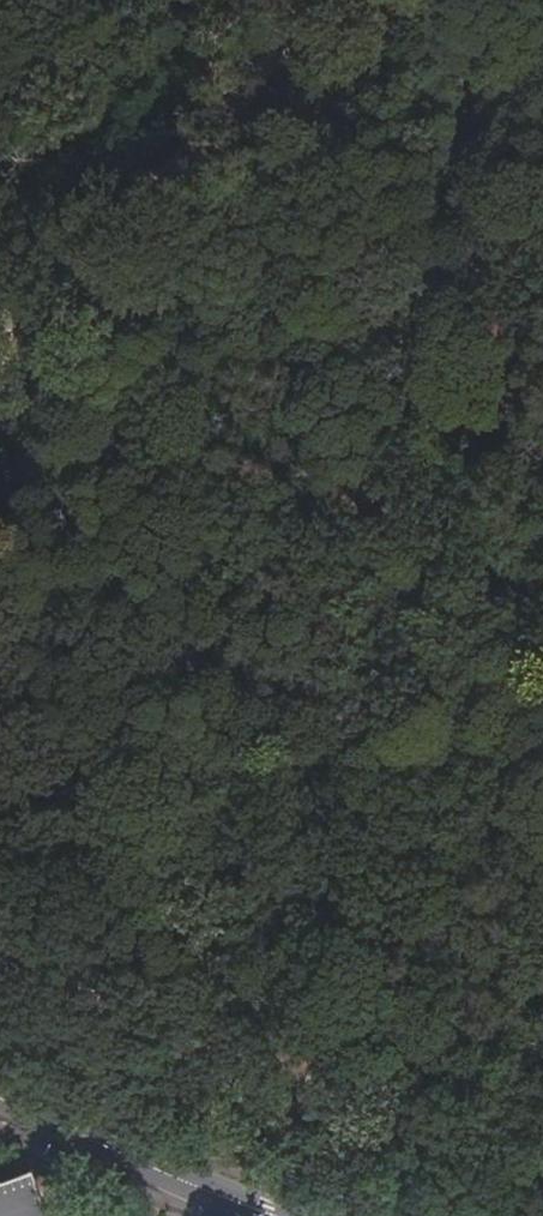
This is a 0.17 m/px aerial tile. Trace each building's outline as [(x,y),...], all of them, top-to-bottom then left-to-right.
[(35,1177),(0,1188),(0,1215),(49,1215),(35,1177)]
